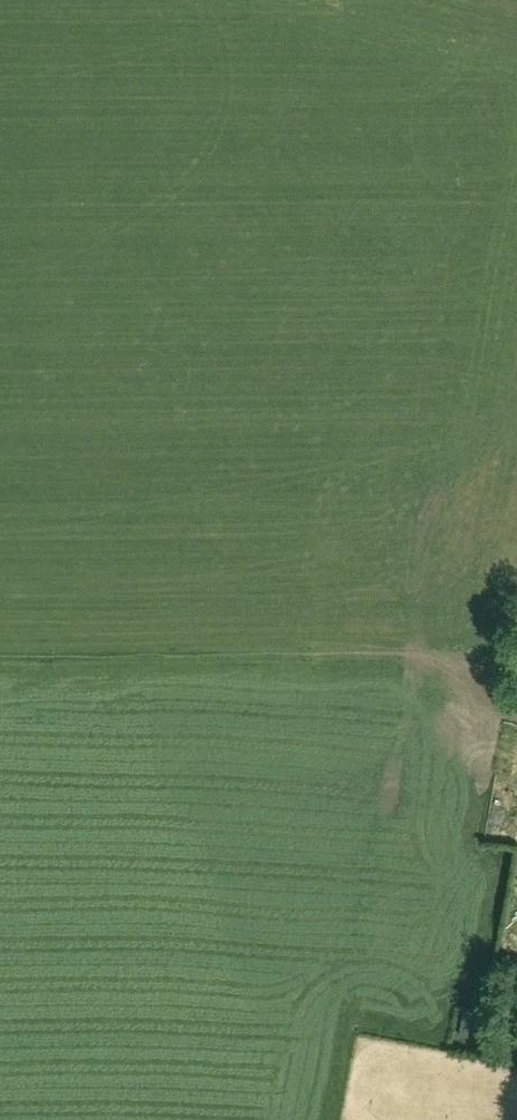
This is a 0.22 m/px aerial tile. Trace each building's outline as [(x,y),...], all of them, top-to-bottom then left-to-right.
[(468,1036),(470,1027),(460,1025),(458,1034),(468,1036)]
